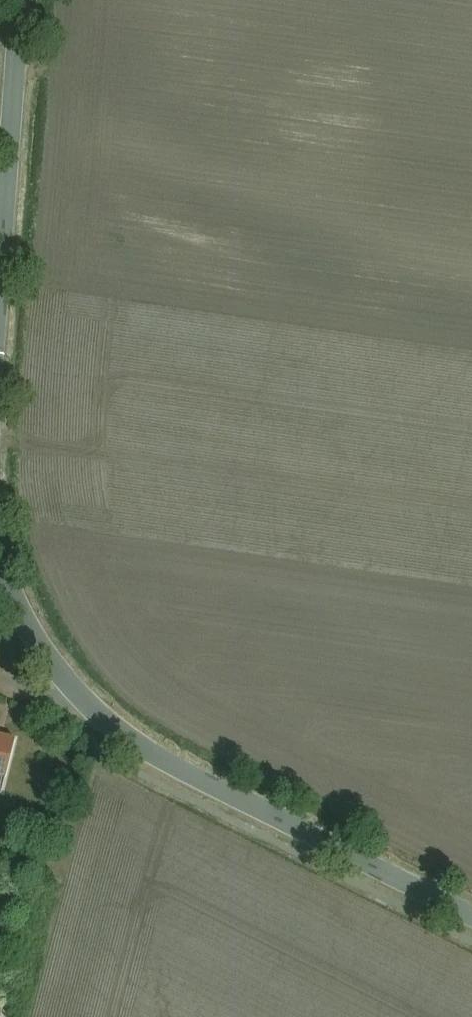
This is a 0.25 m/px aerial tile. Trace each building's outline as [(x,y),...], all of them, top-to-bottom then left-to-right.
[(2,796),(17,739),(0,735),(0,795),(2,796)]
